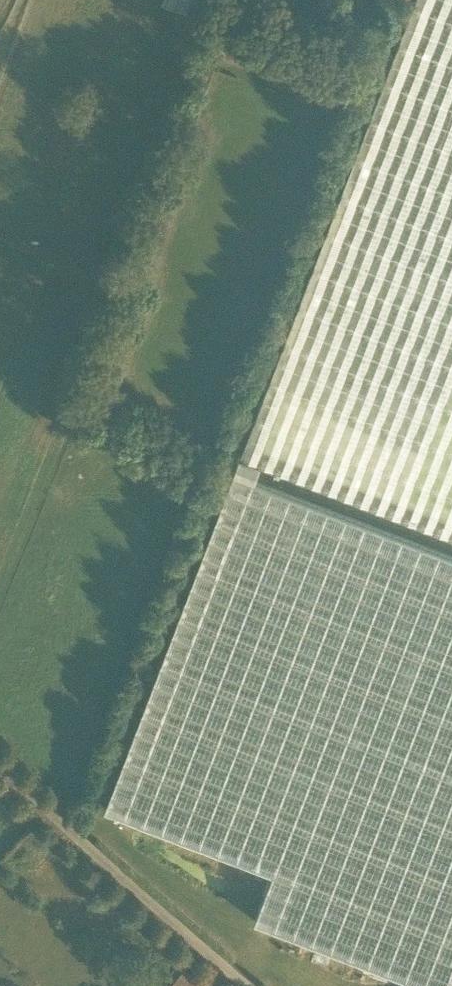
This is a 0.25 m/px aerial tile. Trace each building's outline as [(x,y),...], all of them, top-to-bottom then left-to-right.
[(204,0),(163,0),(162,5),(198,17),(204,0)] [(451,535),(451,0),(419,0),(244,455),(265,463),(451,535)] [(256,478),(239,471),(108,805),(276,871),(257,918),(430,985),(451,985),(451,554),(256,478)] [(183,968),(164,985),(200,985),(183,968)] [(136,985),(154,985),(146,978),(136,985)]
